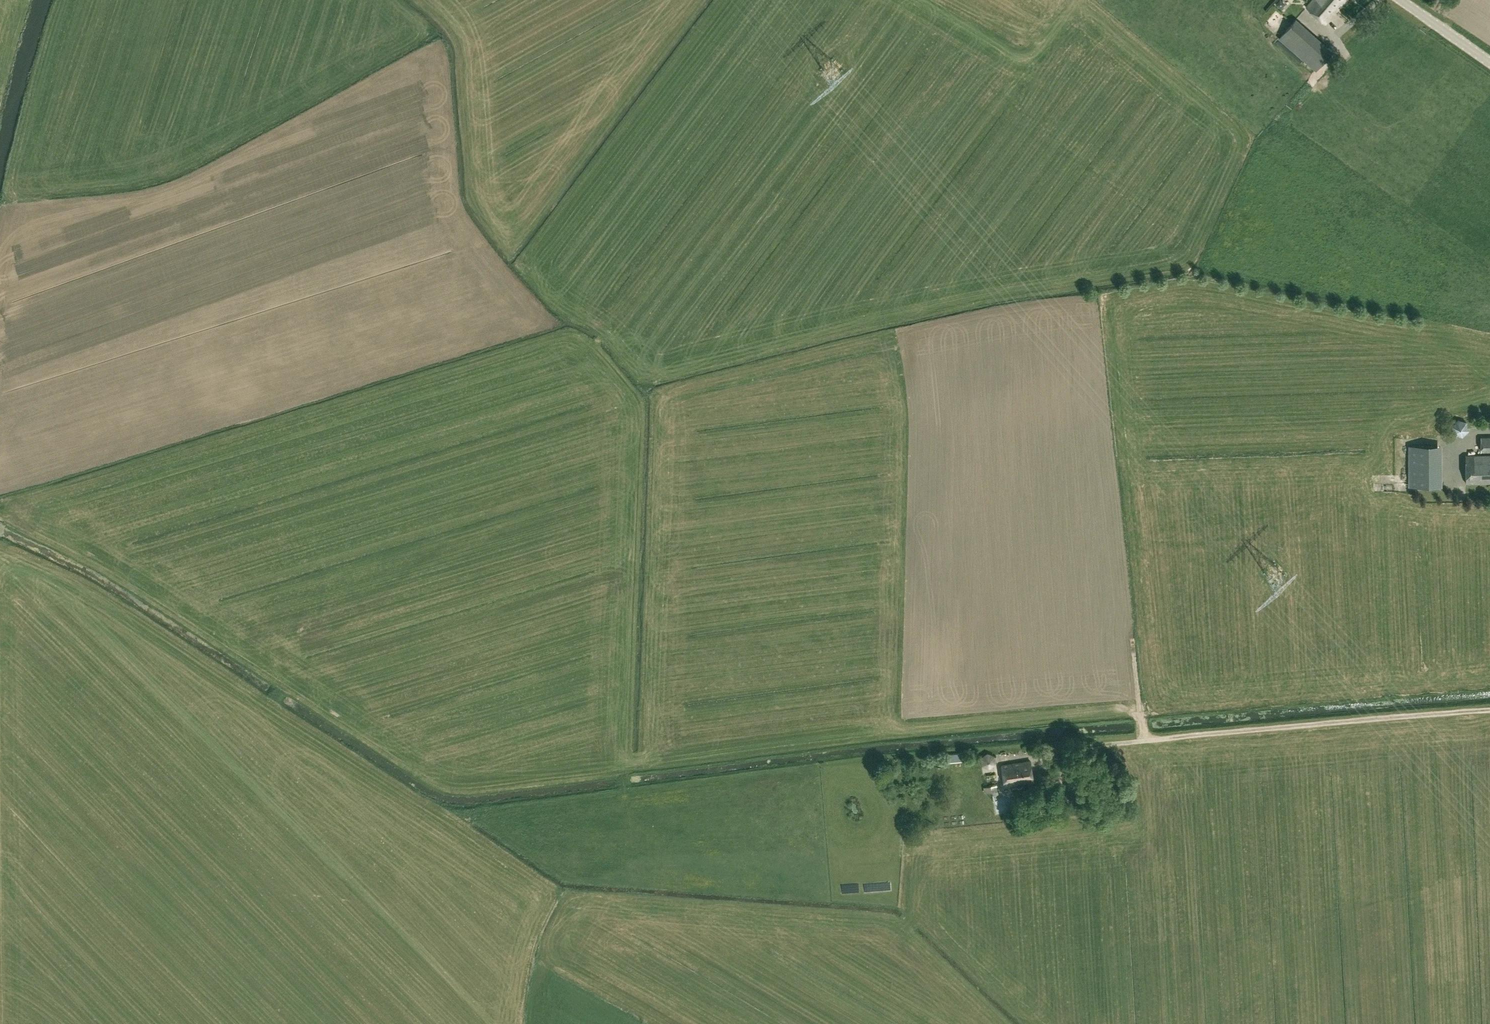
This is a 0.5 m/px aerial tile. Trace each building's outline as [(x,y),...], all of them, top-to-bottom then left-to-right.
[(1307,7),(1326,22),(1344,0),(1312,0),(1307,7)] [(1481,437),(1481,451),(1489,451),(1489,437),(1481,437)] [(1409,486),(1437,486),(1437,470),(1437,454),(1437,446),(1409,446),(1409,486)] [(1465,455),(1466,483),(1489,482),(1489,455),(1465,455)] [(996,763),(994,756),(987,753),(981,758),(982,765),(990,767),(996,763)] [(1034,780),(1031,760),(1002,765),(1005,784),(1034,780)] [(1029,791),(1029,786),(1013,788),(1014,794),(1029,791)] [(1053,795),(1042,796),(1043,810),(1055,809),(1053,795)] [(896,882),(870,883),(871,893),(896,891),(896,882)]
